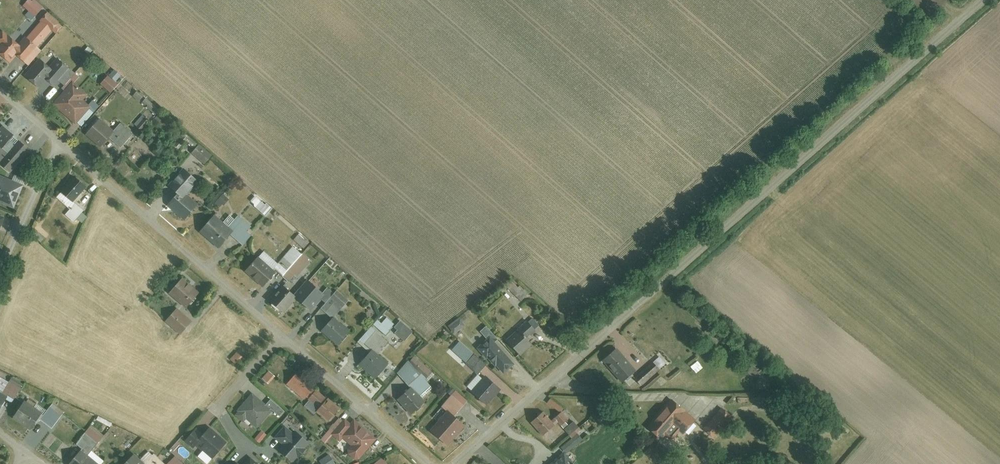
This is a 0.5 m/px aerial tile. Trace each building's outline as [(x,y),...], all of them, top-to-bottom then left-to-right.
[(26,8),(39,18),(46,9),(35,0),(32,0),(26,8)] [(64,24),(50,13),(44,20),(58,31),(64,24)] [(45,23),(30,40),(40,49),(55,32),(45,23)] [(0,46),(0,52),(13,63),(21,55),(29,62),(38,51),(25,40),(18,47),(7,37),(0,46)] [(54,75),(39,63),(26,79),(39,90),(45,81),(56,90),(70,71),(62,64),(54,75)] [(110,77),(102,85),(113,95),(120,87),(110,77)] [(73,85),(56,104),(78,124),(83,119),(87,122),(99,108),(73,85)] [(103,122),(90,136),(105,150),(115,140),(120,145),(130,134),(119,123),(112,131),(103,122)] [(10,172),(29,151),(19,142),(15,145),(9,140),(13,136),(0,125),(0,163),(10,172)] [(214,158),(201,147),(195,155),(207,165),(214,158)] [(180,197),(171,206),(186,220),(198,208),(185,197),(199,182),(187,170),(170,188),(180,197)] [(16,209),(28,181),(17,176),(12,185),(0,180),(0,202),(16,209)] [(73,179),(63,191),(73,200),(83,188),(73,179)] [(82,211),(73,203),(65,211),(74,219),(82,211)] [(215,217),(201,232),(218,249),(231,235),(239,243),(251,230),(250,229),(237,217),(227,229),(215,217)] [(249,272),(264,287),(279,272),(288,281),(307,261),(293,248),(277,265),(265,254),(249,272)] [(201,294),(185,278),(172,291),(189,307),(201,294)] [(312,284),(300,298),(314,309),(325,296),(312,284)] [(298,299),(284,286),(271,302),(285,314),(298,299)] [(347,307),(331,293),(319,307),(333,319),(320,333),(338,349),(352,333),(337,319),(347,307)] [(189,323),(174,310),(165,320),(180,333),(189,323)] [(536,329),(529,322),(512,339),(528,355),(538,345),(529,336),(536,329)] [(386,343),(372,331),(361,343),(371,352),(358,366),(376,383),(391,367),(376,353),(386,343)] [(490,341),(478,351),(503,378),(514,368),(490,341)] [(634,364),(611,343),(598,359),(621,379),(634,364)] [(237,356),(232,363),(238,368),(243,361),(237,356)] [(432,369),(418,356),(399,377),(413,389),(404,398),(422,414),(430,405),(424,400),(436,387),(424,377),(432,369)] [(665,370),(656,360),(635,379),(644,388),(665,370)] [(14,387),(0,377),(0,407),(14,387)] [(298,377),(288,387),(329,423),(338,413),(298,377)] [(472,396),(486,409),(501,393),(486,380),(472,396)] [(253,395),(236,415),(256,432),(271,414),(279,420),(285,412),(271,401),(266,407),(253,395)] [(450,415),(434,433),(447,446),(465,427),(456,418),(467,406),(454,395),(442,408),(450,415)] [(27,402),(17,416),(35,430),(41,421),(50,428),(60,414),(50,406),(44,414),(27,402)] [(642,431),(653,441),(658,435),(664,440),(673,429),(678,434),(688,422),(667,404),(642,431)] [(555,421),(541,408),(528,422),(543,436),(555,423),(563,430),(576,415),(567,407),(555,421)] [(351,453),(359,460),(374,441),(353,423),(351,427),(346,423),(338,432),(356,447),(351,453)] [(305,444),(285,429),(278,437),(291,447),(283,458),(290,463),(305,444)] [(69,463),(97,463),(87,456),(98,442),(85,432),(75,446),(80,450),(69,463)] [(226,444),(210,432),(205,438),(197,432),(187,446),(211,463),(226,444)] [(562,454),(550,463),(570,463),(562,454)] [(131,463),(160,463),(152,455),(143,463),(138,458),(131,463)] [(321,462),(322,463),(336,463),(330,456),(321,462)]
